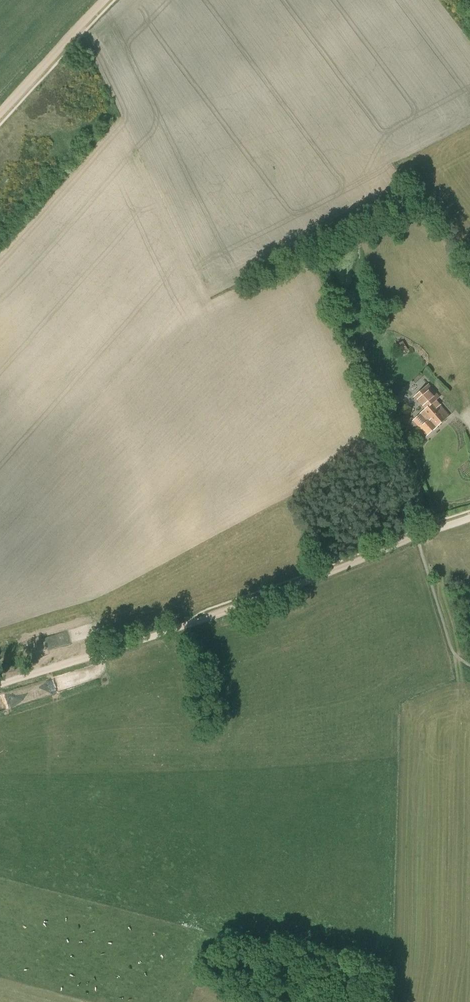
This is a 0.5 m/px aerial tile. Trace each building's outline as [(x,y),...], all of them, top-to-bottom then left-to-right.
[(402,341),(396,345),(402,354),(408,350),(402,341)] [(427,436),(450,416),(437,400),(440,397),(429,384),(415,397),(425,409),(420,414),(423,417),(416,424),(427,436)]
